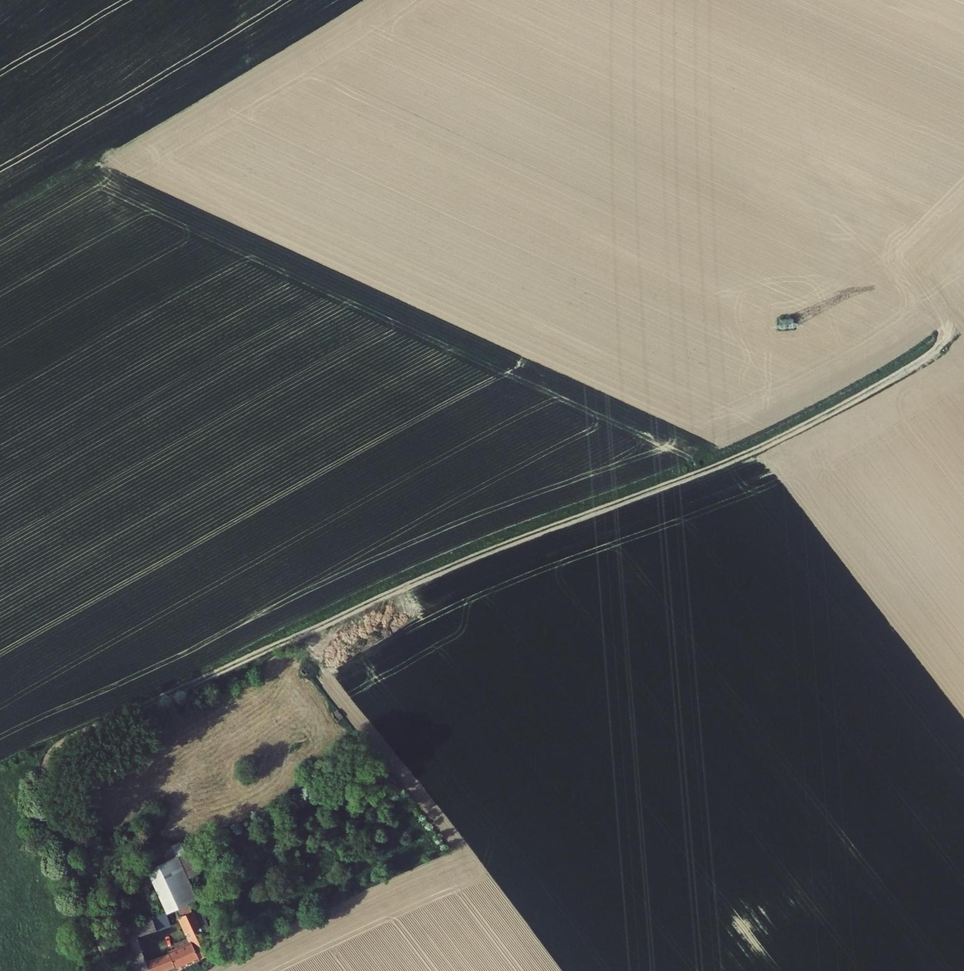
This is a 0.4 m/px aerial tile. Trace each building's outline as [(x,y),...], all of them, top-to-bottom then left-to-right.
[(180,853),(150,866),(169,904),(175,901),(191,894),(198,891),(180,853)] [(119,923),(135,965),(128,968),(129,970),(147,970),(176,959),(178,962),(216,946),(191,894),(175,901),(190,934),(170,944),(171,947),(148,955),(139,933),(157,925),(151,911),(119,923)]
